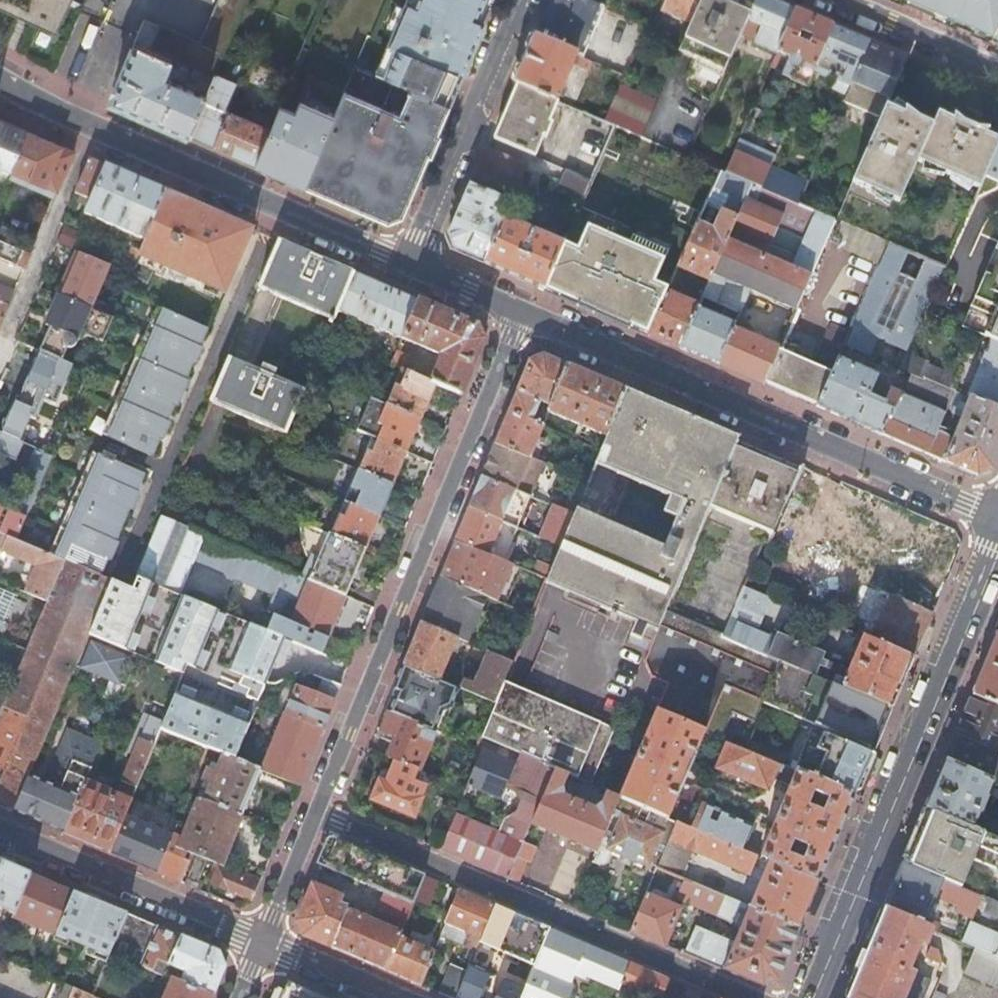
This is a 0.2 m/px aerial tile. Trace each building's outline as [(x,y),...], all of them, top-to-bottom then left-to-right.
[(15,15),(21,18),(29,22),(56,35),(67,13),(73,0),(0,0),(0,8),(15,15)] [(150,51),(172,60),(203,73),(214,78),(218,70),(248,0),(220,0),(201,44),(160,27),(159,29),(150,51)] [(414,8),(405,4),(403,8),(394,31),(388,45),(396,49),(383,78),(394,83),(404,87),(411,91),(412,91),(448,107),(459,83),(469,57),(483,25),(475,21),(484,0),(417,0),(414,8)] [(494,0),(484,0),(475,21),(483,25),(494,0)] [(537,38),(583,58),(604,9),(602,9),(584,1),(583,0),(554,0),(548,12),(537,38)] [(662,11),(692,24),(702,0),(667,0),(662,11)] [(735,0),(702,0),(692,24),(680,52),(726,73),(743,33),(753,8),(742,3),(735,0)] [(774,0),(757,0),(753,8),(743,33),(759,39),(757,45),(777,54),(796,10),(778,2),(774,0)] [(921,9),(947,21),(991,39),(997,23),(997,0),(900,0),(921,9)] [(394,31),(403,8),(396,5),(387,28),(394,31)] [(821,21),(796,10),(777,54),(775,59),(780,61),(782,59),(784,54),(790,56),(789,59),(789,62),(789,64),(791,66),(793,67),(795,67),(797,67),(792,78),(808,85),(816,67),(834,26),(832,25),(821,21)] [(135,44),(150,51),(159,29),(144,22),(135,44)] [(840,29),(834,26),(816,67),(852,83),(870,41),(840,29)] [(524,57),(513,83),(518,84),(558,102),(574,64),(591,71),(594,63),(583,58),(537,38),(533,36),(524,57)] [(886,107),(889,99),(908,58),(895,52),(870,41),(852,83),(844,102),(881,118),(886,107)] [(190,137),(214,78),(203,73),(200,79),(204,80),(198,93),(164,78),(172,60),(150,51),(135,44),(110,102),(150,119),(190,137)] [(388,45),(375,75),(383,78),(396,49),(388,45)] [(375,75),(357,67),(335,118),(306,187),(387,222),(395,218),(402,215),(424,165),(448,107),(412,91),(411,91),(401,114),(384,107),(394,83),(383,78),(375,75)] [(227,74),(218,70),(214,78),(190,137),(209,145),(214,147),(230,112),(234,103),(229,101),(236,85),(224,80),(227,74)] [(606,122),(615,127),(642,137),(662,92),(635,80),(634,81),(625,77),(606,122)] [(501,124),(495,139),(536,157),(560,103),(558,102),(518,84),(506,112),(501,124)] [(835,222),(889,245),(945,269),(970,212),(986,175),(997,148),(997,141),(978,132),(984,118),(947,101),(932,128),(912,119),(886,107),(881,118),(846,197),(835,222)] [(252,122),(230,112),(214,147),(234,156),(255,165),(269,130),(279,107),(279,106),(271,103),(265,116),(256,113),(252,122)] [(269,130),(255,165),(279,175),(306,187),(335,118),(300,103),(296,114),(279,107),(269,130)] [(12,171),(29,132),(0,120),(0,166),(12,171)] [(12,171),(9,178),(54,197),(73,152),(50,142),(29,132),(12,171)] [(729,165),(725,174),(753,186),(762,190),(771,170),(779,152),(742,135),(729,165)] [(986,175),(997,180),(997,148),(986,175)] [(485,150),(469,186),(504,201),(510,203),(511,204),(519,207),(533,175),(524,171),(526,167),(505,158),(489,152),(485,150)] [(692,150),(689,158),(699,162),(703,154),(692,150)] [(703,154),(699,162),(721,172),(725,174),(729,165),(703,154)] [(84,214),(146,240),(166,192),(129,175),(90,159),(75,194),(83,197),(90,200),(84,214)] [(592,181),(567,170),(558,190),(583,200),(592,181)] [(771,170),(762,190),(799,206),(807,185),(771,170)] [(725,174),(721,172),(708,201),(725,209),(717,227),(718,229),(711,233),(710,231),(697,226),(679,267),(711,282),(753,186),(725,174)] [(807,185),(799,206),(835,222),(846,197),(809,182),(807,185)] [(453,250),(485,264),(505,218),(498,215),(504,201),(469,186),(457,214),(448,235),(453,250)] [(762,190),(753,186),(711,282),(704,297),(713,301),(726,307),(741,314),(752,290),(797,310),(835,222),(799,206),(762,190)] [(225,293),(227,294),(254,230),(254,229),(207,209),(166,192),(146,240),(139,256),(143,258),(165,267),(172,270),(189,278),(207,285),(225,293)] [(510,203),(504,201),(498,215),(505,218),(511,204),(510,203)] [(505,218),(485,264),(514,276),(544,289),(564,243),(505,218)] [(590,219),(587,226),(614,238),(617,231),(590,219)] [(564,243),(544,289),(597,312),(649,335),(669,289),(655,283),(665,260),(614,238),(587,226),(575,220),(564,243)] [(0,240),(0,258),(17,265),(19,263),(24,250),(0,240)] [(295,247),(280,241),(260,288),(330,318),(329,322),(333,324),(338,311),(354,273),(295,247)] [(926,312),(945,269),(889,245),(852,328),(855,329),(848,346),(872,357),(879,340),(908,353),(926,312)] [(31,252),(24,250),(19,263),(25,265),(31,252)] [(965,329),(993,341),(997,343),(997,250),(965,329)] [(91,308),(109,267),(109,266),(76,252),(61,288),(58,294),(91,308)] [(165,267),(143,258),(140,265),(162,274),(165,267)] [(189,278),(172,270),(169,277),(186,285),(189,278)] [(338,311),(403,339),(419,301),(384,286),(354,273),(338,311)] [(15,289),(0,283),(0,324),(15,289)] [(225,293),(207,285),(204,292),(222,300),(225,293)] [(684,294),(669,288),(669,289),(649,335),(674,346),(681,349),(699,308),(681,300),(684,294)] [(58,294),(45,326),(51,328),(40,352),(61,361),(66,350),(68,350),(70,350),(72,349),(74,348),(75,348),(76,346),(78,344),(79,342),(79,340),(89,336),(102,341),(113,317),(96,310),(91,308),(58,294)] [(713,301),(704,297),(699,308),(681,349),(712,362),(718,365),(734,330),(741,314),(726,307),(721,319),(708,313),(713,301)] [(436,384),(462,395),(484,342),(477,326),(449,314),(419,301),(403,339),(443,356),(432,382),(436,384)] [(106,436),(151,455),(159,438),(162,439),(170,422),(167,420),(173,405),(176,406),(188,380),(185,379),(191,363),(194,365),(202,348),(199,346),(206,329),(161,309),(106,436)] [(779,350),(734,330),(718,365),(757,381),(764,385),(779,350)] [(993,341),(987,355),(970,348),(957,378),(930,367),(930,365),(907,355),(901,368),(915,374),(956,391),(962,394),(972,398),(997,409),(997,343),(993,341)] [(814,365),(779,350),(764,385),(790,396),(818,408),(839,360),(843,351),(824,342),(814,365)] [(433,374),(439,355),(422,349),(416,369),(433,374)] [(32,418),(37,420),(46,400),(57,405),(74,366),(61,361),(40,352),(39,352),(23,390),(26,391),(22,400),(17,398),(1,433),(21,442),(32,418)] [(392,365),(402,369),(407,356),(397,352),(392,365)] [(541,433),(543,427),(542,427),(548,413),(551,406),(567,366),(544,356),(530,361),(521,383),(517,392),(503,427),(495,444),(529,458),(530,459),(539,437),(549,442),(551,437),(541,433)] [(260,372),(230,359),(212,402),(286,434),(304,391),(274,378),(277,371),(263,366),(260,372)] [(856,367),(839,360),(818,408),(848,420),(881,435),(889,418),(891,418),(891,417),(911,425),(912,422),(938,432),(940,427),(946,413),(890,390),(885,402),(870,396),(878,377),(874,375),(876,370),(867,366),(864,371),(862,370),(864,364),(858,362),(856,367)] [(548,413),(606,437),(626,390),(596,377),(567,365),(567,366),(551,406),(548,413)] [(432,393),(436,384),(432,382),(402,369),(387,404),(421,418),(432,393)] [(949,405),(956,391),(915,374),(908,388),(949,405)] [(669,685),(657,711),(704,731),(712,735),(712,736),(719,739),(731,711),(754,721),(762,701),(764,702),(781,660),(723,635),(666,611),(734,449),(737,443),(739,439),(713,428),(641,397),(626,390),(606,437),(600,451),(594,464),(672,497),(665,513),(677,518),(665,549),(575,510),(573,514),(560,547),(546,579),(544,583),(612,612),(610,616),(616,619),(617,614),(635,622),(629,635),(641,640),(642,637),(654,641),(649,651),(646,660),(652,678),(669,685)] [(972,398),(962,394),(953,414),(963,418),(956,435),(946,430),(940,427),(938,432),(912,422),(911,425),(891,417),(891,418),(889,418),(881,435),(945,462),(970,473),(978,477),(991,471),(997,453),(997,409),(972,398)] [(415,435),(421,419),(421,418),(387,404),(377,400),(363,433),(373,437),(407,452),(415,435)] [(17,541),(54,456),(30,445),(21,442),(1,433),(0,433),(0,451),(30,463),(10,511),(0,507),(0,533),(17,541)] [(400,469),(407,452),(373,437),(359,470),(394,485),(400,469)] [(802,470),(737,443),(734,449),(764,462),(799,476),(802,470)] [(518,485),(529,458),(495,444),(489,459),(482,476),(520,491),(522,487),(518,485)] [(764,462),(734,449),(666,611),(723,635),(731,616),(744,586),(752,567),(764,541),(769,544),(774,534),(790,497),(798,478),(799,476),(764,462)] [(103,457),(95,453),(50,555),(66,561),(99,575),(107,558),(110,560),(117,542),(114,541),(128,509),(131,510),(139,492),(136,491),(143,474),(116,462),(117,458),(105,453),(103,457)] [(387,501),(394,485),(359,470),(346,502),(380,517),(387,501)] [(507,524),(560,547),(573,514),(520,491),(482,476),(476,491),(469,508),(507,524)] [(373,534),(380,517),(346,502),(332,535),(366,550),(368,546),(373,534)] [(504,530),(507,524),(469,508),(458,534),(455,541),(489,555),(500,528),(504,530)] [(288,571),(242,551),(191,529),(163,517),(152,541),(142,566),(137,577),(176,594),(192,559),(277,596),(288,571)] [(311,556),(311,554),(320,558),(330,535),(302,522),(300,540),(309,555),(311,556)] [(27,593),(33,596),(49,602),(66,561),(50,555),(17,541),(0,533),(0,557),(2,552),(38,567),(27,593)] [(357,572),(366,550),(332,535),(330,535),(320,558),(311,554),(311,556),(302,577),(347,596),(374,607),(379,593),(353,582),(357,572)] [(487,598),(530,616),(544,583),(546,579),(489,555),(455,541),(448,558),(440,578),(487,598)] [(779,548),(769,544),(764,541),(752,567),(768,574),(779,548)] [(393,561),(397,550),(385,545),(382,551),(368,546),(366,550),(393,561)] [(8,700),(0,718),(0,764),(30,777),(73,675),(76,667),(90,634),(112,581),(99,575),(66,561),(49,602),(41,622),(28,651),(8,700)] [(337,620),(347,596),(302,577),(288,571),(277,596),(269,614),(276,617),(270,632),(322,654),(337,620)] [(176,594),(137,577),(132,589),(112,581),(90,634),(139,655),(185,673),(260,704),(284,714),(323,730),(345,676),(350,665),(322,654),(270,632),(176,594)] [(468,642),(487,598),(440,578),(432,598),(422,623),(463,640),(468,642)] [(769,597),(744,586),(731,616),(723,635),(781,660),(892,708),(910,666),(912,659),(866,639),(864,638),(854,660),(850,658),(847,665),(851,667),(849,672),(821,660),(824,653),(777,632),(775,636),(756,627),(769,597)] [(869,590),(860,613),(880,621),(889,598),(869,590)] [(0,599),(0,622),(2,623),(11,603),(0,599)] [(455,658),(463,640),(422,623),(419,629),(404,665),(440,680),(450,656),(455,658)] [(557,635),(547,631),(544,638),(554,642),(557,635)] [(139,655),(90,634),(76,667),(125,687),(139,655)] [(993,646),(973,695),(997,706),(997,634),(993,646)] [(626,641),(649,651),(654,641),(642,637),(641,640),(629,635),(626,641)] [(467,692),(494,703),(503,681),(512,661),(493,653),(479,686),(467,681),(463,690),(467,692)] [(892,708),(781,660),(764,702),(875,750),(889,715),(892,708)] [(397,697),(390,713),(433,731),(442,711),(451,706),(457,687),(440,680),(404,665),(395,688),(402,692),(401,694),(400,697),(398,695),(397,697)] [(236,760),(260,704),(185,673),(163,726),(161,730),(208,748),(225,755),(236,760)] [(568,774),(593,785),(616,730),(563,707),(561,713),(551,709),(554,703),(503,681),(494,703),(480,736),(487,739),(499,744),(512,750),(555,768),(568,774)] [(402,692),(395,688),(392,695),(397,697),(398,695),(400,697),(401,694),(402,692)] [(945,760),(991,781),(997,765),(997,706),(973,695),(968,705),(945,760)] [(563,707),(554,703),(551,709),(561,713),(563,707)] [(657,711),(621,797),(668,817),(677,796),(696,754),(695,753),(704,731),(657,711)] [(418,770),(420,771),(436,733),(433,731),(390,713),(383,731),(396,736),(395,740),(388,757),(397,761),(418,770)] [(310,761),(323,730),(284,714),(261,769),(300,785),(310,761)] [(119,793),(133,798),(161,730),(163,726),(143,718),(128,752),(135,756),(119,793)] [(44,783),(79,797),(87,779),(102,743),(67,729),(44,783)] [(793,761),(790,769),(855,797),(872,756),(812,730),(798,763),(793,761)] [(483,750),(487,739),(480,736),(475,748),(483,750)] [(734,736),(731,744),(742,749),(746,741),(734,736)] [(531,824),(555,768),(512,750),(507,762),(494,756),(499,744),(487,739),(483,750),(468,785),(503,799),(508,788),(516,791),(521,802),(519,808),(507,811),(498,833),(455,815),(441,850),(492,872),(504,877),(508,878),(523,842),(531,824)] [(748,740),(744,750),(782,767),(787,757),(748,740)] [(731,744),(728,743),(717,768),(768,790),(772,779),(791,787),(761,857),(820,882),(841,830),(855,797),(790,769),(788,768),(787,769),(782,767),(744,750),(742,749),(731,744)] [(252,792),(256,782),(261,769),(236,760),(225,755),(218,772),(210,769),(204,782),(205,782),(213,785),(206,802),(242,817),(252,792)] [(991,781),(945,760),(936,783),(926,807),(973,828),(979,814),(988,794),(997,798),(997,784),(991,781)] [(412,784),(418,770),(397,761),(387,783),(380,780),(372,799),(397,809),(415,817),(424,798),(421,797),(425,789),(412,784)] [(555,768),(531,824),(564,838),(597,852),(620,797),(607,791),(602,804),(595,809),(590,806),(573,799),(565,795),(563,786),(568,774),(555,768)] [(261,769),(256,782),(295,798),(300,785),(261,769)] [(29,779),(7,770),(0,785),(0,807),(15,813),(29,779)] [(79,797),(44,783),(30,777),(29,779),(15,813),(20,815),(64,834),(79,797)] [(133,798),(119,793),(87,779),(79,797),(64,834),(101,850),(110,853),(126,814),(133,798)] [(198,799),(206,802),(213,785),(205,782),(198,799)] [(576,791),(573,799),(590,806),(593,798),(576,791)] [(198,799),(189,795),(177,822),(190,827),(182,846),(190,849),(190,851),(198,854),(222,864),(235,831),(239,822),(243,824),(246,818),(242,817),(206,802),(198,799)] [(621,797),(620,797),(597,852),(594,862),(603,865),(608,863),(614,850),(629,857),(648,865),(651,871),(655,873),(658,867),(676,821),(668,817),(621,797)] [(692,827),(743,849),(753,826),(702,804),(692,827)] [(903,863),(961,888),(973,860),(997,871),(997,838),(987,834),(973,828),(926,807),(914,835),(903,863)] [(173,834),(126,814),(110,853),(149,869),(156,872),(173,834)] [(992,820),(979,814),(973,828),(987,834),(992,820)] [(997,838),(997,823),(992,820),(987,834),(997,838)] [(805,917),(820,882),(761,857),(743,849),(692,827),(676,821),(658,867),(680,877),(692,850),(749,874),(753,864),(767,870),(763,880),(751,908),(800,928),(805,917)] [(190,827),(177,822),(173,834),(156,872),(175,880),(181,883),(189,861),(186,859),(190,851),(190,849),(182,846),(190,827)] [(377,921),(349,909),(333,948),(370,963),(386,970),(399,937),(412,905),(424,876),(341,840),(331,843),(321,866),(389,894),(377,921)] [(536,848),(523,842),(508,878),(518,883),(527,862),(530,863),(536,848)] [(185,885),(198,890),(209,864),(196,859),(185,885)] [(15,915),(32,874),(0,861),(0,909),(15,915)] [(976,911),(982,897),(961,888),(903,863),(894,884),(884,908),(933,929),(938,931),(941,924),(928,918),(932,911),(934,912),(935,912),(937,912),(938,911),(939,909),(937,907),(934,905),(937,897),(959,906),(958,911),(973,918),(976,911)] [(253,900),(261,880),(222,864),(213,884),(234,892),(253,900)] [(753,864),(749,874),(763,880),(767,870),(753,864)] [(63,887),(32,874),(15,915),(13,918),(45,931),(42,938),(44,939),(42,943),(50,946),(52,941),(62,919),(73,891),(63,887)] [(434,880),(424,876),(412,905),(422,909),(434,880)] [(788,959),(800,928),(751,908),(684,879),(676,896),(685,900),(684,902),(741,926),(735,942),(697,927),(685,955),(763,988),(778,982),(788,959)] [(333,948),(349,909),(351,904),(344,900),(342,906),(338,904),(341,897),(313,885),(299,921),(306,936),(327,945),(333,948)] [(82,895),(73,891),(62,919),(52,941),(107,964),(111,954),(116,942),(127,914),(117,910),(82,895)] [(477,898),(460,891),(446,925),(468,934),(463,946),(475,951),(479,943),(480,939),(494,906),(477,898)] [(680,908),(647,894),(632,931),(649,939),(665,946),(680,908)] [(997,919),(997,904),(982,897),(976,911),(997,920),(997,919)] [(521,917),(494,906),(480,939),(479,943),(534,966),(549,929),(521,917)] [(930,981),(908,970),(919,947),(923,950),(933,929),(884,908),(863,958),(847,997),(923,997),(930,981)] [(111,954),(138,966),(155,926),(153,925),(127,914),(116,942),(111,954)] [(970,922),(962,941),(974,947),(997,957),(997,934),(970,922)] [(463,946),(468,934),(446,925),(441,937),(463,946)] [(181,937),(155,926),(138,966),(164,977),(181,937)] [(549,929),(534,966),(525,988),(521,997),(567,997),(578,974),(624,994),(626,988),(650,997),(661,997),(669,980),(581,943),(549,929)] [(219,954),(181,937),(164,977),(171,980),(213,997),(216,989),(226,967),(219,954)] [(399,937),(386,970),(413,982),(420,985),(435,952),(416,944),(399,937)] [(946,966),(945,953),(931,947),(926,957),(946,966)] [(974,947),(964,972),(997,986),(997,957),(974,947)] [(466,972),(449,964),(443,978),(437,992),(451,997),(455,997),(466,972)] [(469,965),(466,972),(455,997),(481,997),(490,977),(488,973),(469,965)] [(213,997),(171,980),(164,997),(213,997)] [(669,980),(661,997),(679,997),(684,987),(676,983),(669,980)] [(525,988),(507,981),(503,983),(496,997),(521,997),(525,988)] [(94,997),(92,997),(57,982),(51,995),(58,997),(94,997)] [(305,991),(294,986),(291,991),(287,990),(286,992),(283,997),(322,997),(305,991)] [(286,992),(279,989),(278,991),(276,990),(273,997),(283,997),(286,992)]
